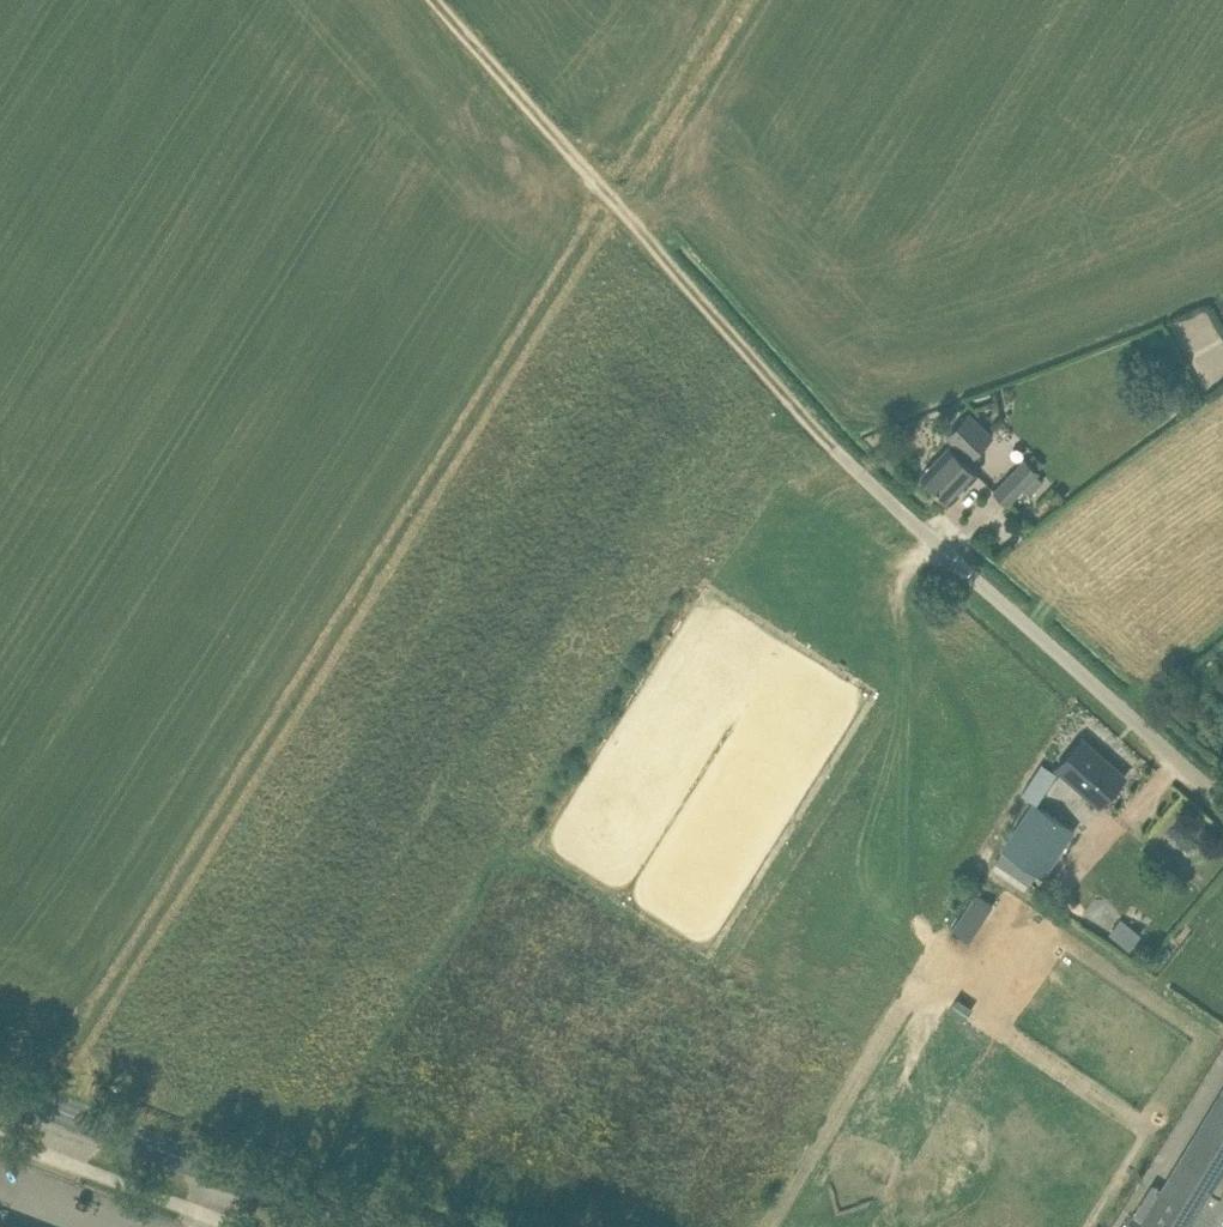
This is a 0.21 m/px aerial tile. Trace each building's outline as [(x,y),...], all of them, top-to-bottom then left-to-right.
[(952,500),(960,491),(977,474),(964,462),(968,457),(971,460),(993,437),(969,415),(947,437),(954,444),(950,448),(948,446),(923,472),(952,500)] [(1039,474),(1026,485),(1033,492),(1044,479),(1039,474)] [(1058,765),(1102,803),(1126,776),(1082,738),(1058,765)] [(1038,803),(1047,788),(1058,771),(1043,761),(1031,778),(1022,792),(1035,801),(1038,803)] [(1002,850),(1041,877),(1074,830),(1035,802),(1002,850)] [(1141,932),(1118,916),(1107,932),(1129,948),(1141,932)] [(1162,1187),(1153,1182),(1125,1226),(1222,1226),(1222,1089),(1162,1187)]
